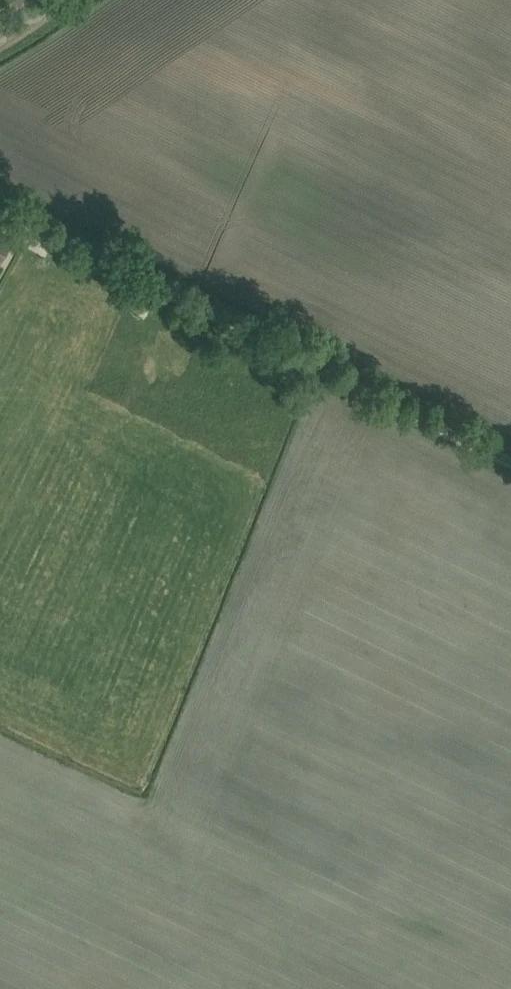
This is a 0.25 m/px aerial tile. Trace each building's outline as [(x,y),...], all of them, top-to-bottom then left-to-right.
[(12,241),(0,235),(0,262),(12,241)]
